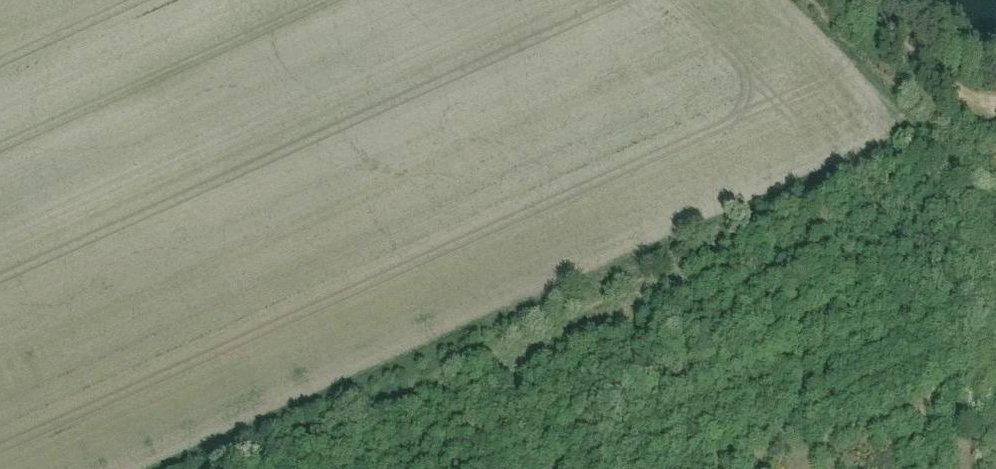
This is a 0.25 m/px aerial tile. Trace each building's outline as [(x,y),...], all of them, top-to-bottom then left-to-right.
[(995,125),(995,114),(987,117),(991,127),(995,125)]
